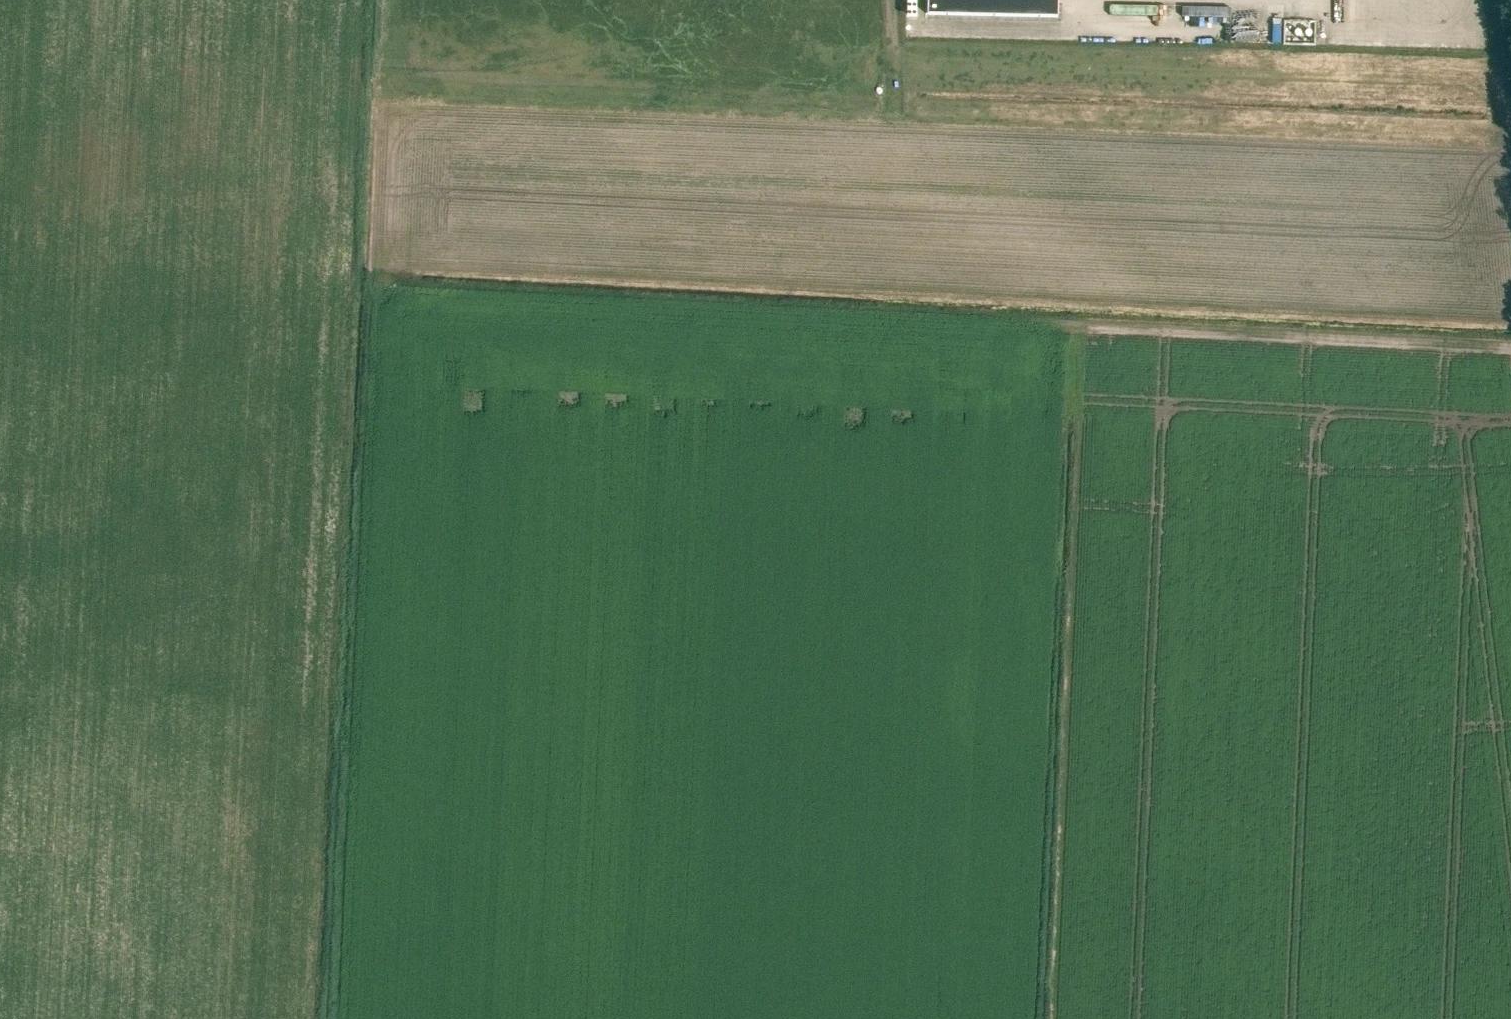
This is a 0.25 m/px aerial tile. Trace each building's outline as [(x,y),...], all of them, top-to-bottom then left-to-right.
[(929,15),(1060,17),(1060,0),(929,0),(929,15)] [(1113,6),(1113,17),(1159,15),(1158,3),(1113,6)] [(1184,7),(1184,17),(1231,17),(1231,7),(1184,7)]
